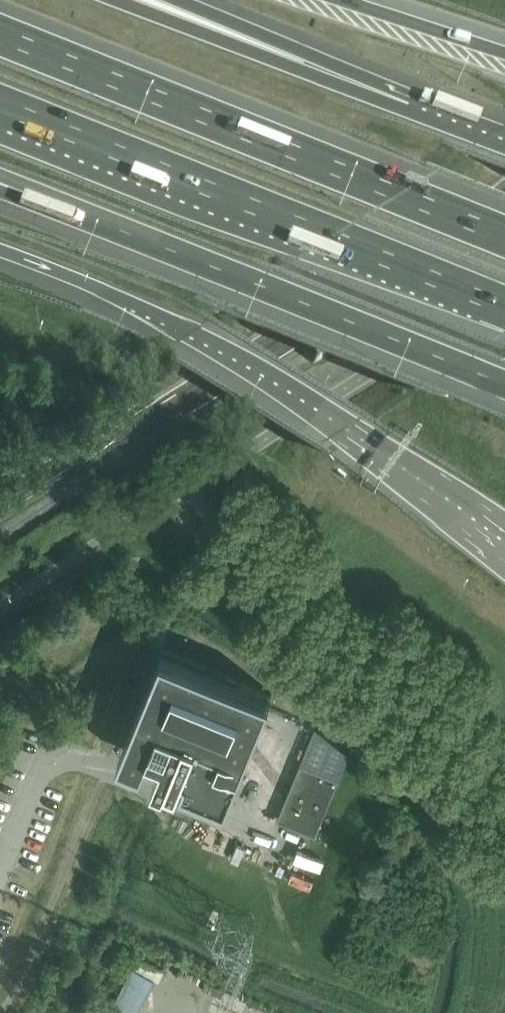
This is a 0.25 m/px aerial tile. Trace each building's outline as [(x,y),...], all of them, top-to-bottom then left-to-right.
[(127,737),(120,755),(145,765),(152,747),(152,746),(165,751),(156,775),(167,779),(169,775),(181,780),(185,768),(188,769),(188,770),(183,781),(229,800),(233,789),(267,706),(273,692),(164,648),(127,737)] [(317,726),(278,820),(317,835),(349,752),(317,726)] [(131,968),(108,1012),(135,1012),(153,979),(131,968)]
